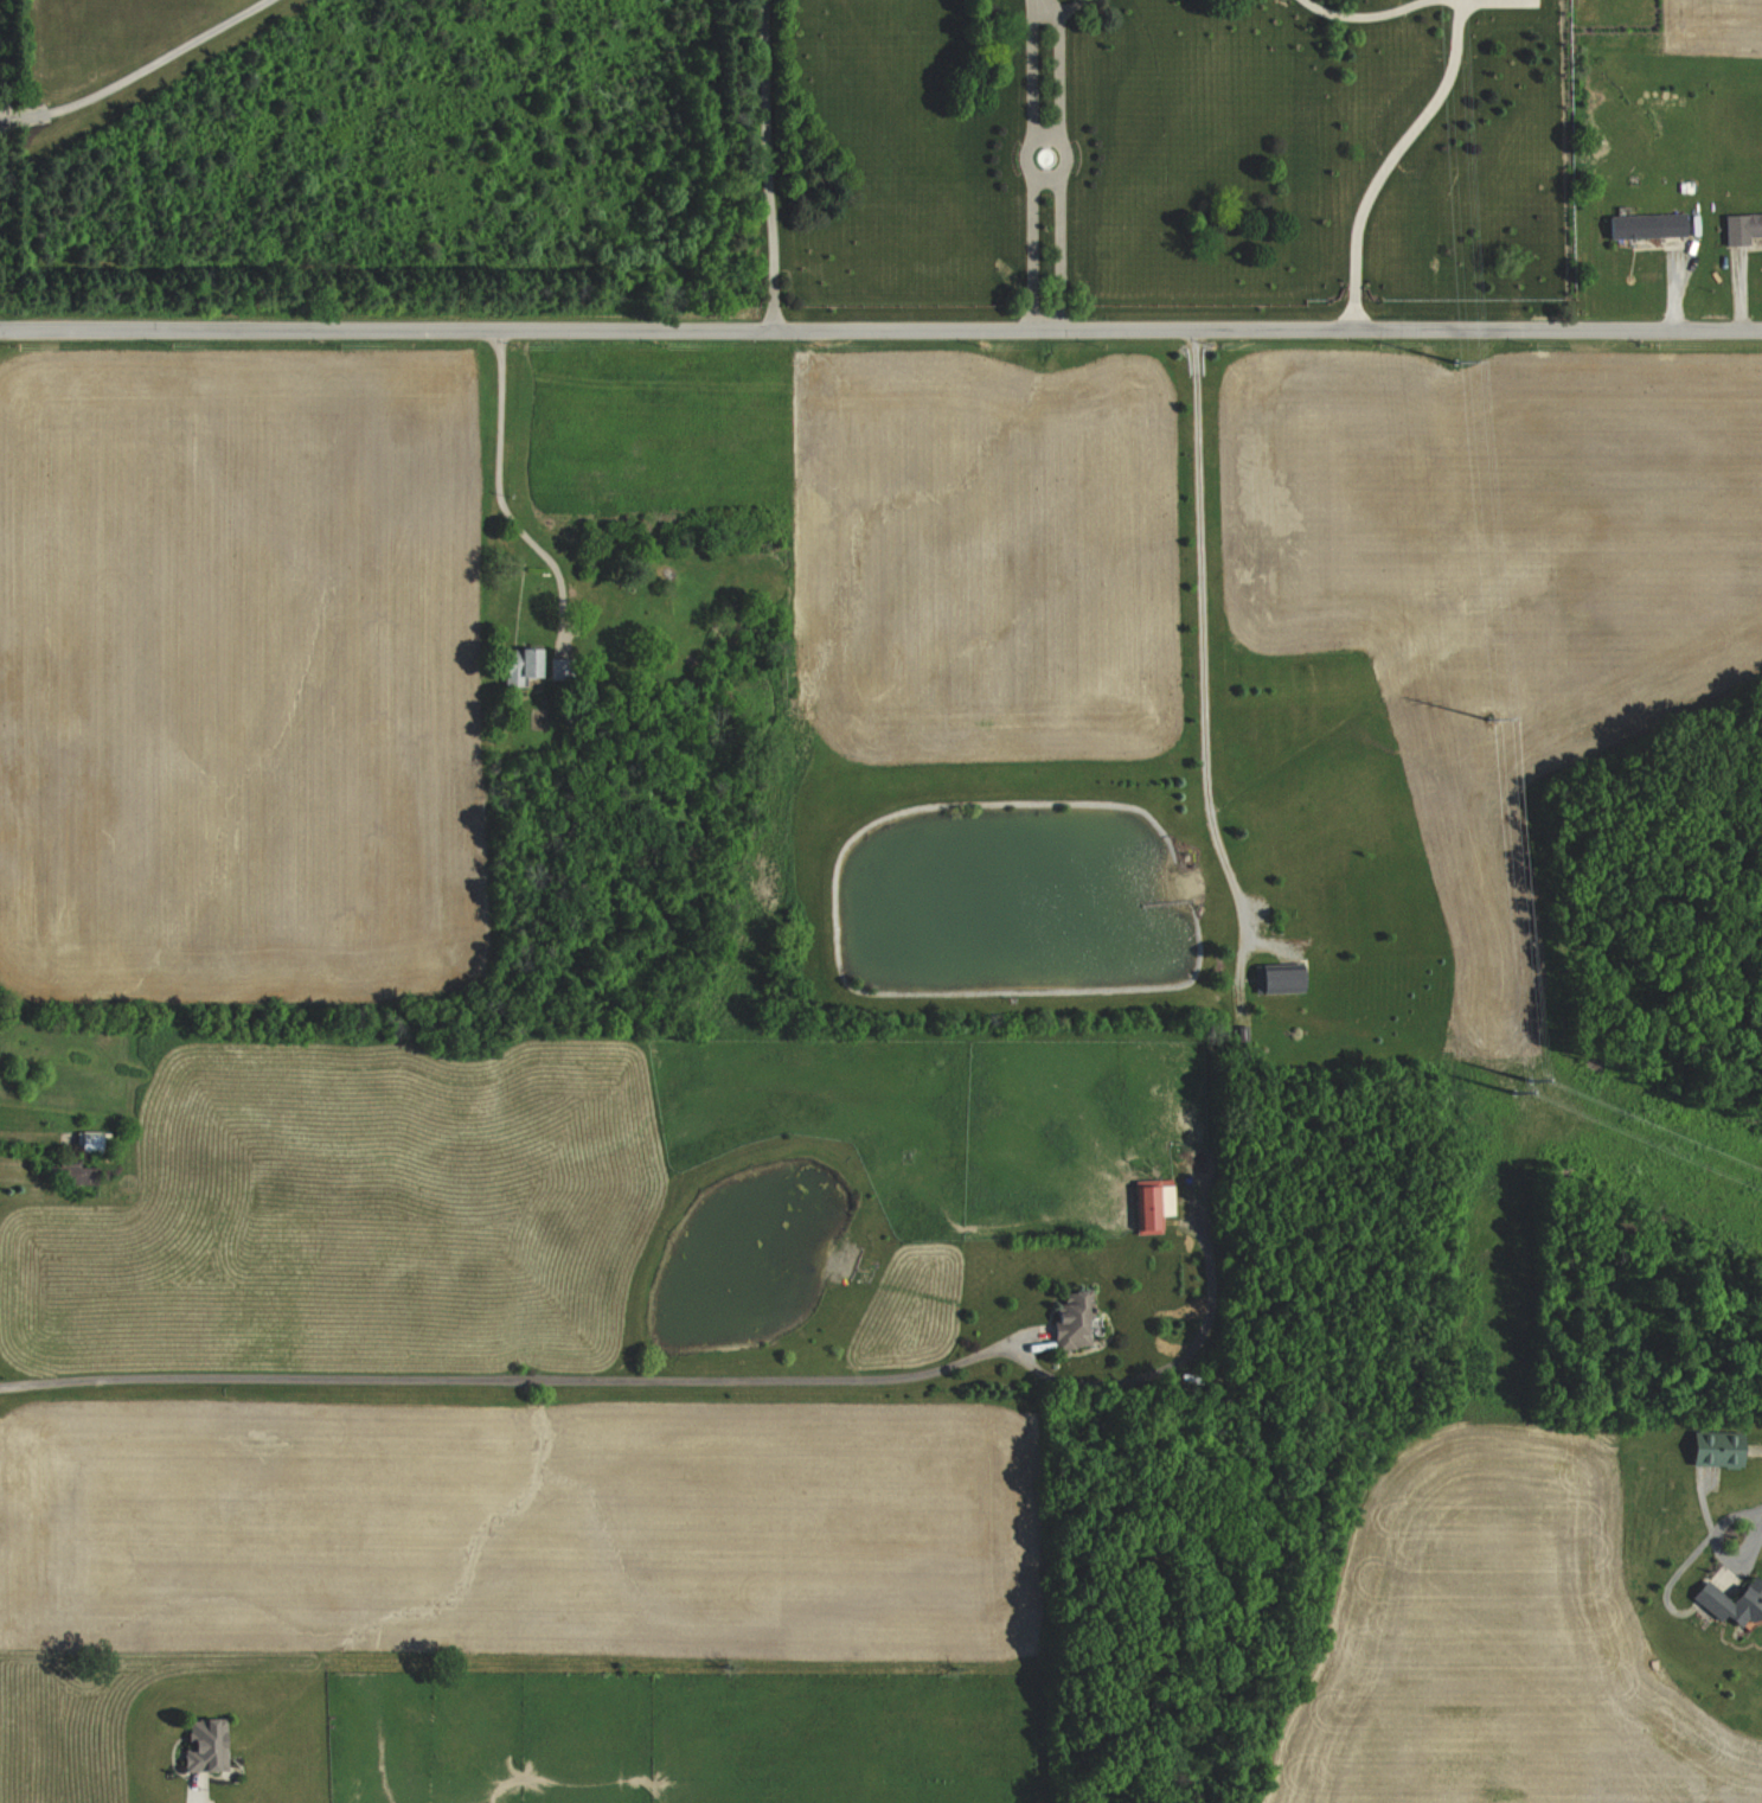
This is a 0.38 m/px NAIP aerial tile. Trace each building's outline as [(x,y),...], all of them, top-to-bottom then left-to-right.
[(1742,209),(1726,209),(1727,239),(1761,238),(1761,231),(1761,209),(1742,209)] [(531,685),(531,677),(549,677),(549,647),(526,647),(526,656),(510,656),(510,685),(531,685)] [(552,663),(552,678),(565,677),(564,662),(552,663)] [(1258,992),(1311,992),(1311,964),(1258,964),(1258,992)] [(108,1132),(78,1132),(78,1153),(108,1153),(108,1132)] [(82,1158),(62,1157),(61,1166),(48,1165),(47,1183),(100,1185),(100,1167),(81,1167),(82,1158)] [(1139,1180),(1139,1233),(1165,1233),(1165,1216),(1177,1216),(1177,1184),(1166,1184),(1166,1180),(1139,1180)] [(1067,1304),(1058,1304),(1058,1348),(1094,1349),(1095,1291),(1067,1290),(1067,1304)] [(190,1772),(231,1772),(231,1718),(190,1718),(190,1772)]
